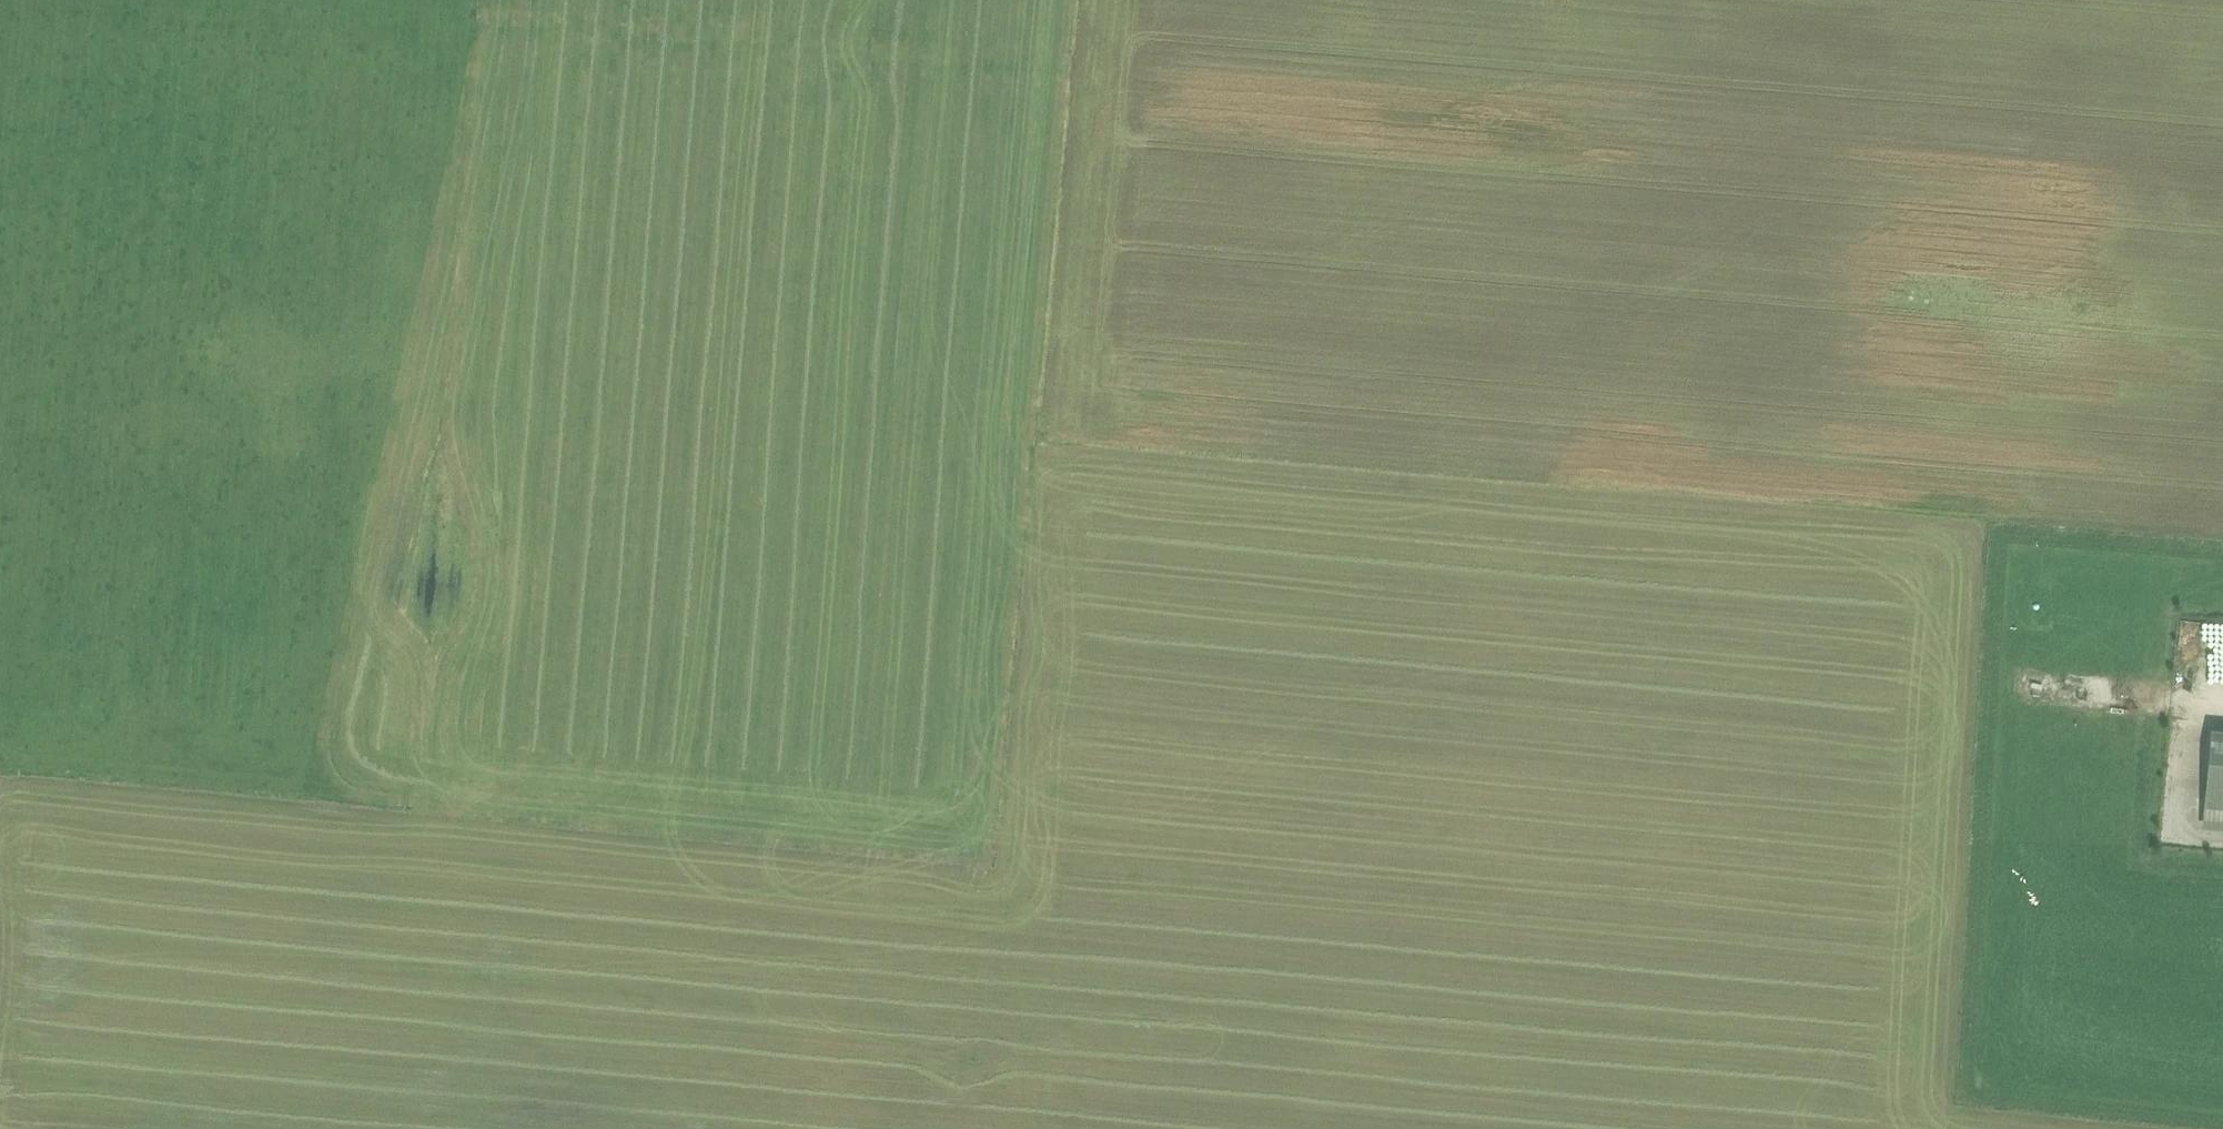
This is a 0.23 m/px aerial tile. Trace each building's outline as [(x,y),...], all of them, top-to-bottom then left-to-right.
[(2203,824),(2222,826),(2222,758),(2209,756),(2203,824)]
